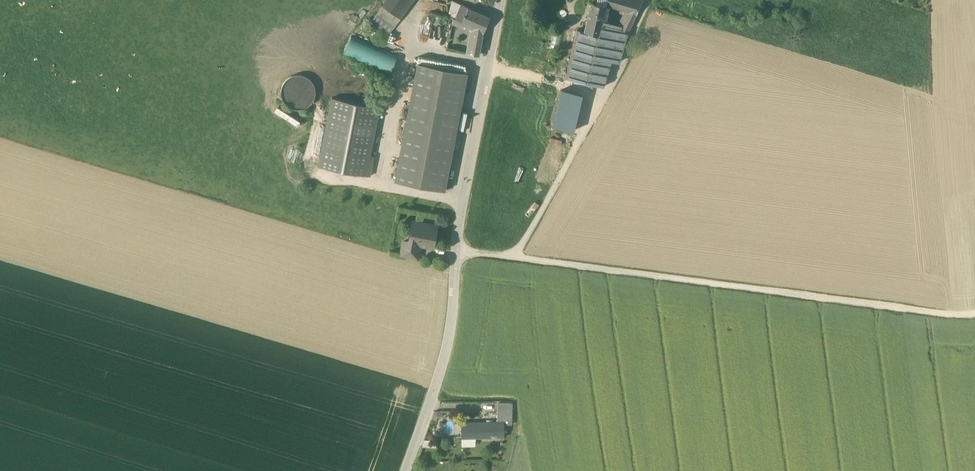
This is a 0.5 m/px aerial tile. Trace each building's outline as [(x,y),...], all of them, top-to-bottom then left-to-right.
[(370,21),(389,34),(413,0),(386,0),(370,21)] [(461,4),(452,0),(448,15),(455,18),(461,4)] [(630,11),(620,29),(628,31),(637,13),(644,0),(608,0),(607,4),(630,11)] [(596,4),(591,2),(584,32),(599,35),(600,35),(603,25),(607,6),(596,4)] [(472,29),(483,34),(491,17),(461,4),(455,18),(454,21),(472,29)] [(584,32),(577,30),(566,78),(604,87),(611,61),(612,60),(619,62),(628,31),(620,29),(603,25),(600,35),(599,35),(584,32)] [(483,34),(472,29),(468,54),(479,55),(483,34)] [(391,72),(398,55),(376,46),(375,47),(351,37),(345,52),(391,72)] [(467,73),(418,63),(395,181),(444,191),(467,73)] [(314,98),(315,92),(314,85),(310,80),(305,76),(298,75),(291,76),(286,80),(282,86),(281,92),(283,99),(286,104),(292,108),(298,109),(305,108),(310,104),(314,98)] [(573,131),(581,95),(562,91),(553,126),(573,131)] [(379,107),(332,98),(319,166),(370,176),(373,157),(369,156),(379,107)] [(437,226),(416,222),(414,232),(411,232),(409,242),(419,244),(433,247),(437,226)] [(404,241),(402,254),(416,257),(419,244),(409,242),(404,241)] [(498,403),(498,422),(462,423),(462,438),(503,437),(504,424),(511,424),(512,403),(498,403)] [(442,418),(442,410),(434,410),(434,418),(442,418)]
